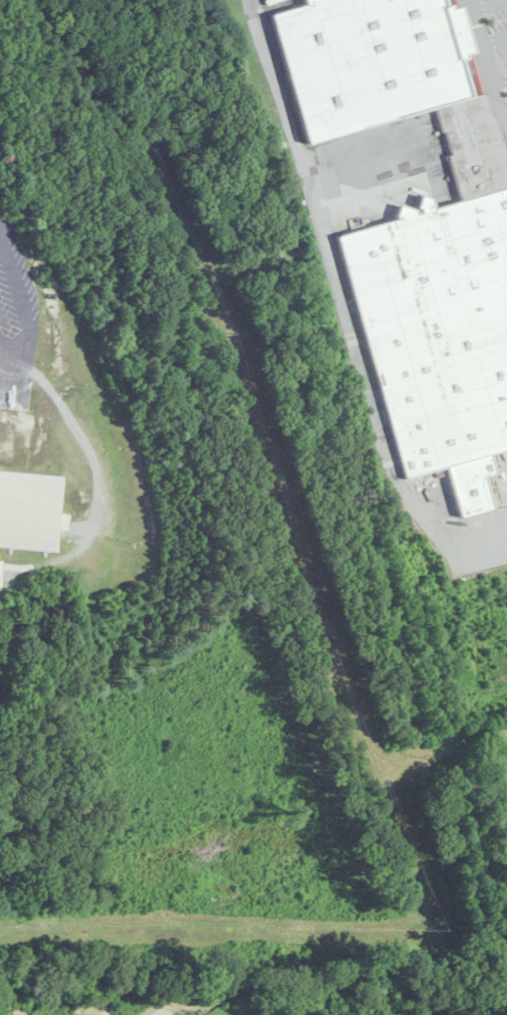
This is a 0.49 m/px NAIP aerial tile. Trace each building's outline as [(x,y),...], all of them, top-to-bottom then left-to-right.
[(305,13),(269,24),(307,150),(431,113),(485,96),(455,0),(302,0),(305,13)] [(485,96),(506,163),(506,190),(460,205),(431,113),(485,96)] [(460,205),(506,190),(506,450),(493,453),(500,473),(488,478),(499,510),(463,519),(450,468),(410,478),(340,238),(396,223),(401,210),(415,213),(421,196),(431,202),(436,213),(460,205)] [(56,550),(57,532),(66,533),(67,515),(58,514),(61,476),(0,472),(0,546),(56,550)]
